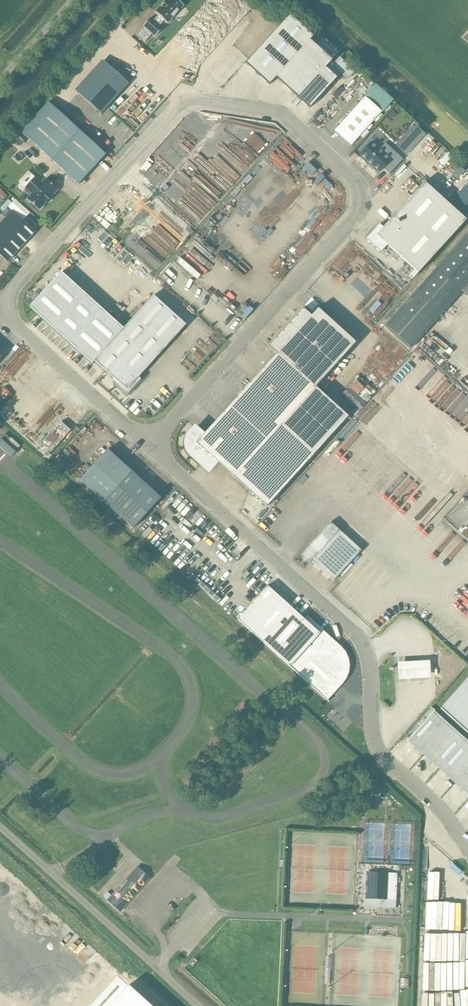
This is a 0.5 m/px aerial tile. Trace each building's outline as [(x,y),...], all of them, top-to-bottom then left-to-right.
[(143,25),(145,27),(152,34),(155,36),(157,35),(162,29),(159,26),(164,21),(167,24),(184,6),(178,0),(166,0),(155,12),(158,15),(153,21),(150,18),(145,24),(143,25)] [(310,40),(311,39),(288,17),(245,64),(269,85),(276,78),(310,40)] [(251,51),(268,33),(256,22),(240,39),(251,51)] [(332,60),(310,40),(276,78),(298,98),(326,68),(332,60)] [(219,86),(244,59),(229,45),(203,72),(219,86)] [(335,63),(332,60),(326,68),(337,78),(341,73),(350,80),(357,73),(340,58),(335,63)] [(129,84),(106,63),(78,93),(101,114),(129,84)] [(326,68),(298,98),(309,108),(337,78),(326,68)] [(343,89),(340,86),(332,95),(335,98),(343,89)] [(381,112),(365,97),(335,131),(351,145),(381,112)] [(78,184),(106,154),(49,102),(22,132),(78,184)] [(409,154),(429,132),(420,124),(400,146),(409,154)] [(403,159),(385,143),(379,150),(371,142),(360,154),(380,172),(383,168),(389,174),(403,159)] [(440,144),(432,156),(438,160),(447,148),(440,144)] [(212,155),(197,170),(188,161),(181,168),(206,192),(212,186),(223,197),(239,181),(212,155)] [(51,197),(57,190),(46,179),(41,184),(35,178),(26,188),(32,194),(28,199),(40,209),(46,202),(47,202),(51,198),(51,197)] [(321,195),(330,186),(323,180),(315,190),(321,195)] [(466,220),(424,182),(383,228),(379,224),(366,239),(380,252),(387,245),(418,273),(466,220)] [(118,200),(100,217),(111,229),(130,212),(118,200)] [(12,211),(0,224),(0,255),(7,261),(34,232),(12,211)] [(135,253),(139,249),(123,232),(119,236),(135,253)] [(385,325),(411,348),(462,291),(467,296),(467,233),(385,325)] [(121,326),(61,272),(30,307),(91,362),(93,358),(115,379),(114,381),(126,392),(140,376),(138,374),(185,322),(152,293),(121,326)] [(187,437),(186,441),(186,446),(187,450),(191,455),(200,464),(204,460),(211,467),(217,461),(267,506),(348,416),(315,387),(356,342),(318,308),(311,315),(303,308),(269,345),(277,353),(203,435),(195,428),(190,433),(187,437)] [(360,378),(348,389),(358,398),(369,387),(360,378)] [(467,402),(467,398),(455,386),(449,393),(464,407),(467,402)] [(51,438),(58,443),(79,415),(73,410),(51,438)] [(19,447),(10,438),(6,443),(15,451),(19,447)] [(1,439),(0,440),(0,447),(11,457),(15,452),(1,439)] [(133,528),(160,498),(107,450),(80,480),(133,528)] [(331,523),(301,555),(310,563),(312,560),(334,580),(361,550),(338,530),(331,523)] [(267,586),(238,620),(275,653),(327,700),(327,699),(338,687),(340,685),(341,684),(342,682),(344,681),(345,679),(346,678),(346,677),(346,676),(347,675),(347,674),(348,672),(348,670),(349,669),(349,667),(349,666),(348,663),(348,661),(348,660),(347,658),(347,656),(346,655),(345,654),(345,653),(345,652),(344,651),(343,651),(343,650),(342,649),(341,648),(308,617),(305,620),(267,586)] [(430,663),(398,664),(399,681),(431,680),(430,663)] [(440,708),(467,733),(467,677),(440,708)] [(433,711),(407,741),(423,755),(449,725),(433,711)] [(449,725),(423,755),(439,769),(465,739),(449,725)] [(439,769),(454,783),(467,767),(467,742),(465,739),(439,769)] [(454,783),(467,795),(467,767),(454,783)] [(137,868),(108,900),(120,911),(149,878),(137,868)] [(372,872),(371,899),(377,899),(377,907),(396,908),(397,873),(372,872)] [(445,924),(446,907),(430,905),(427,932),(433,933),(433,927),(439,928),(439,923),(445,924)] [(104,1005),(152,1005),(125,982),(104,1005)]
